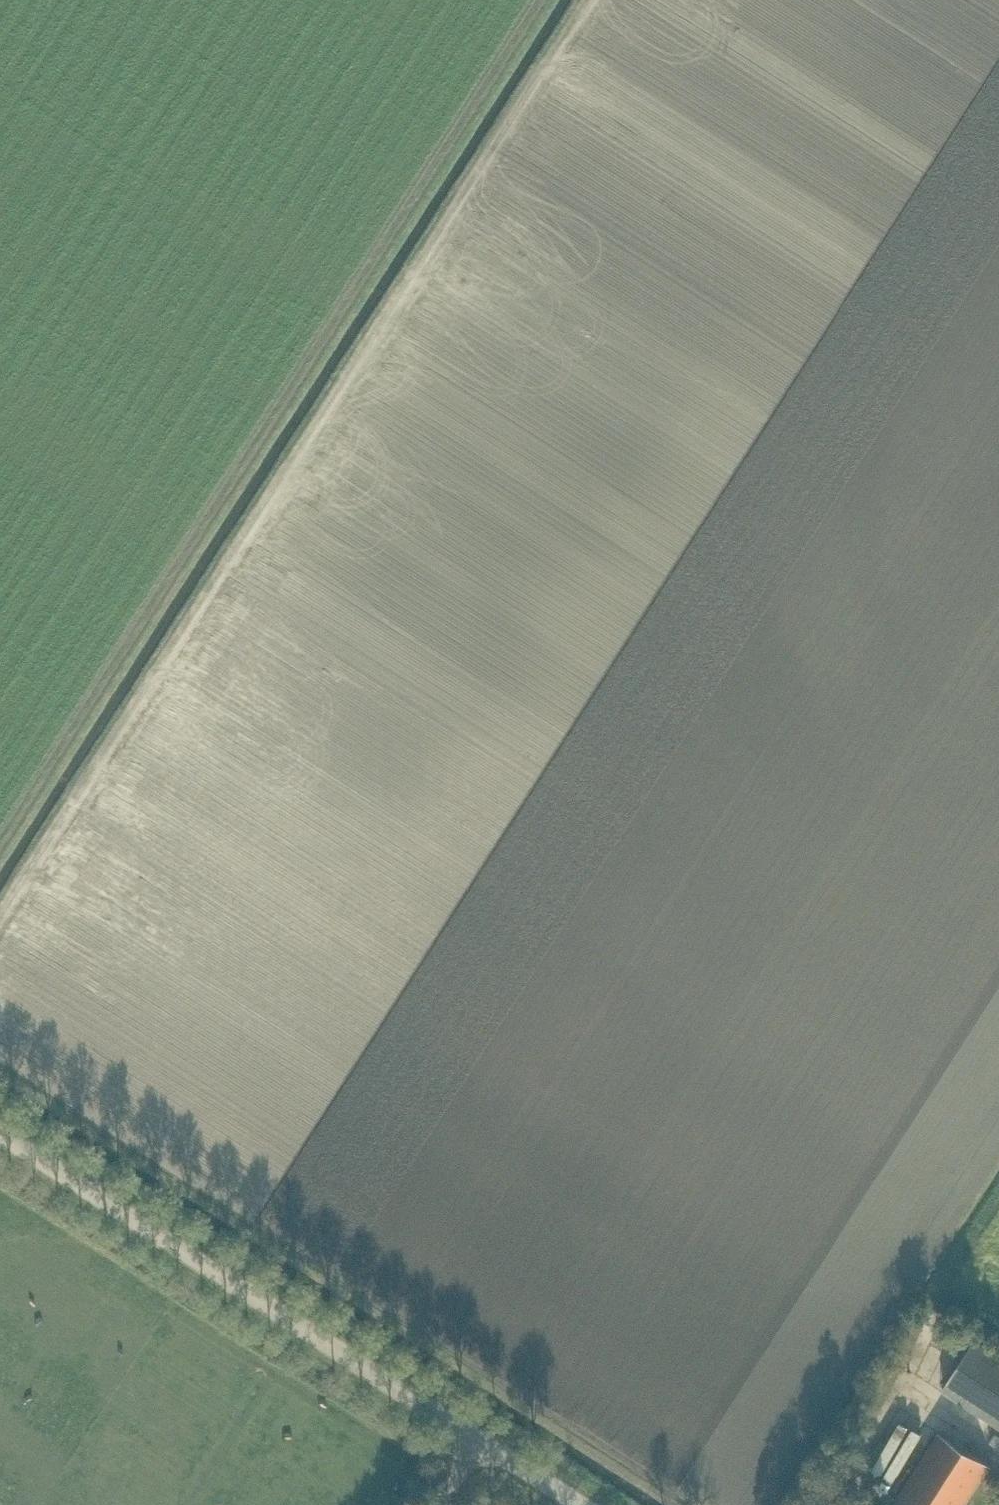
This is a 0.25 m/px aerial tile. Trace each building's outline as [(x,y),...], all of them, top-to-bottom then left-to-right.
[(975,1340),(943,1390),(998,1427),(998,1356),(975,1340)] [(990,1467),(940,1434),(894,1504),(966,1504),(990,1467)]
